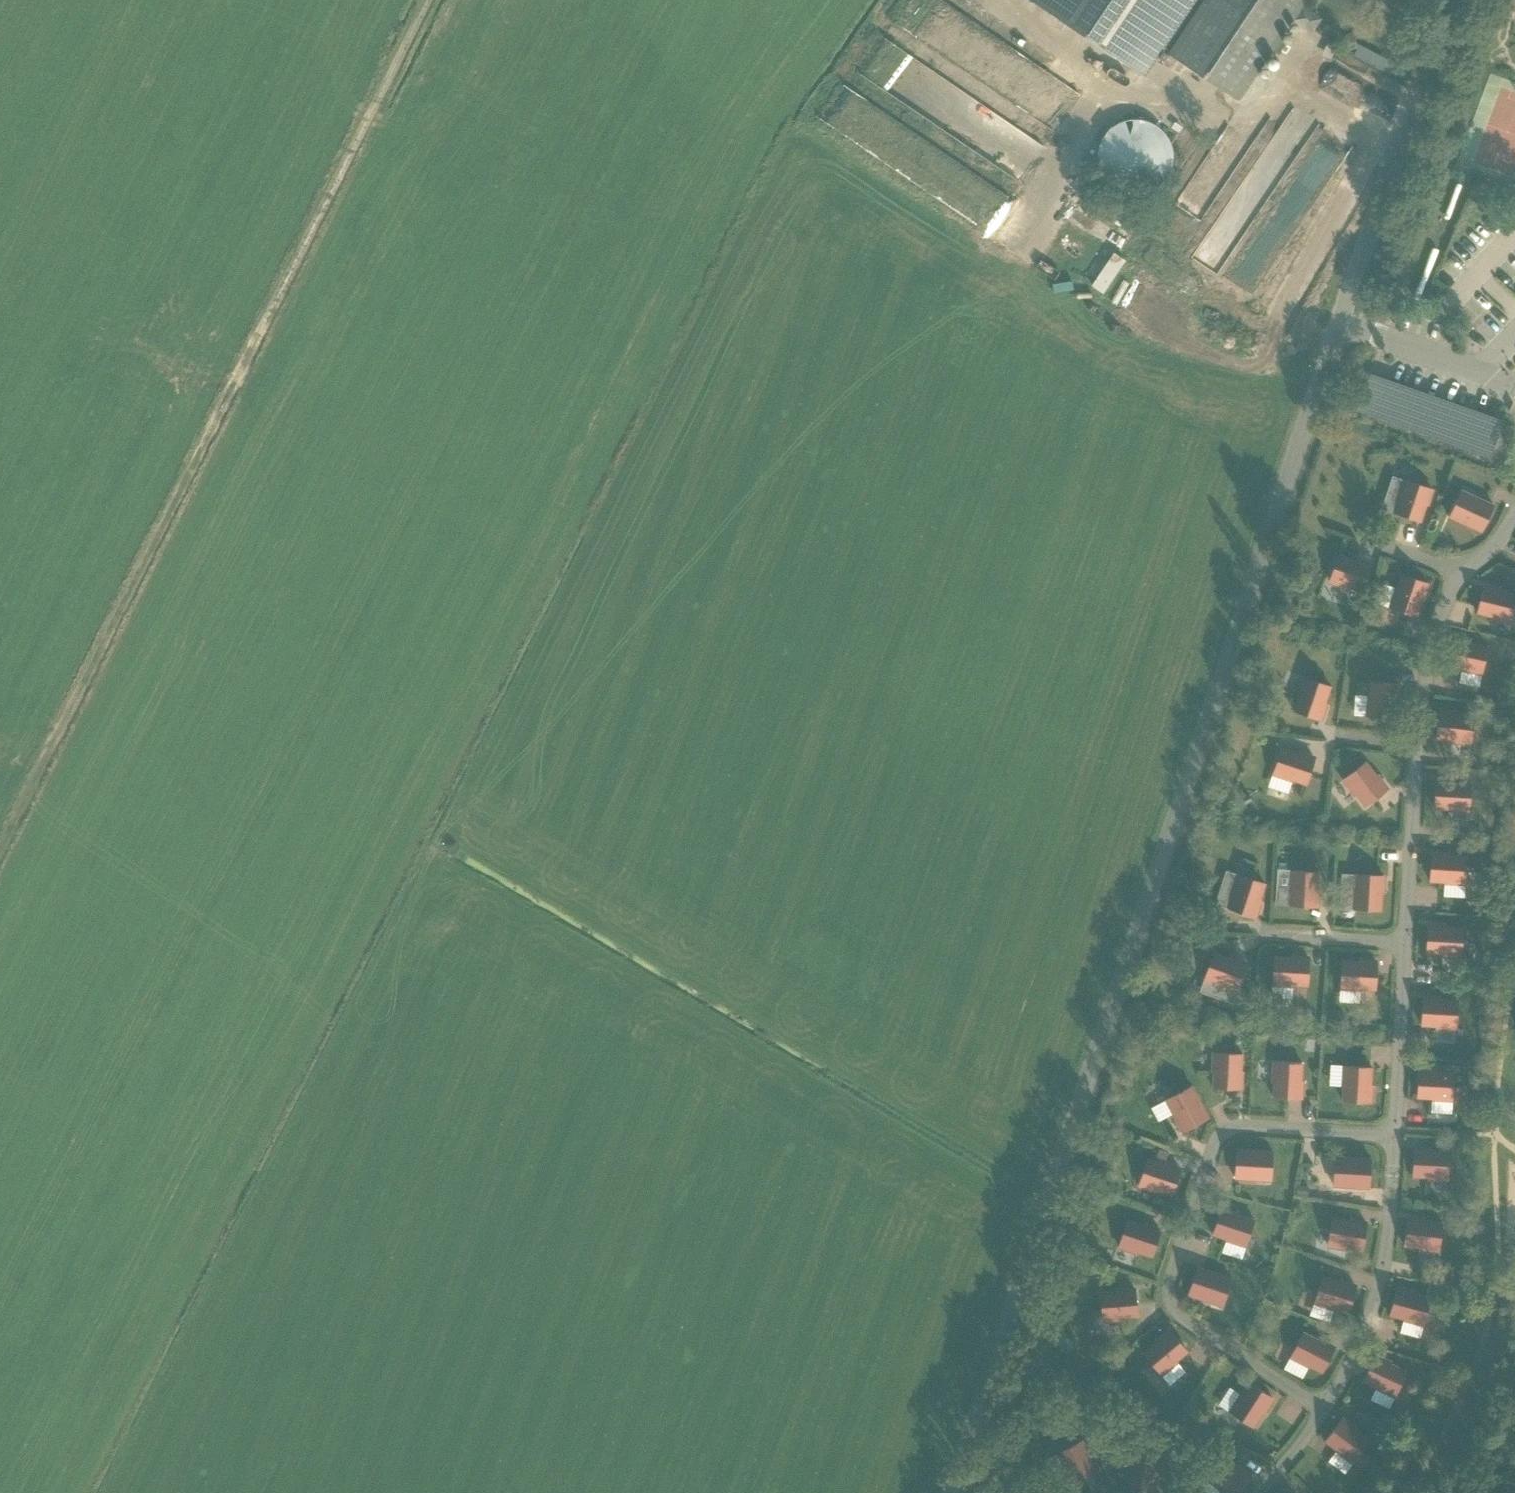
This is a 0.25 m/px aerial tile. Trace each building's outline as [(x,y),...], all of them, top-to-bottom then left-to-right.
[(1144,77),(1196,0),(1030,0),(1144,77)] [(1236,99),(1302,0),(1202,0),(1167,54),(1236,99)] [(1327,71),(1332,62),(1308,48),(1303,57),(1327,71)] [(1099,143),(1097,146),(1097,149),(1096,153),(1096,160),(1097,165),(1098,169),(1100,174),(1103,179),(1107,184),(1112,188),(1115,190),(1118,192),(1123,194),(1126,195),(1131,195),(1137,195),(1142,195),(1147,193),(1151,192),(1155,190),(1159,187),(1162,184),(1163,182),(1166,179),(1168,176),(1170,173),(1171,168),(1172,165),(1173,160),(1173,154),(1172,149),(1171,144),(1170,141),(1167,136),(1164,132),(1162,130),(1158,126),(1154,123),(1151,122),(1146,120),(1143,119),(1138,118),(1132,118),(1127,119),(1122,120),(1119,122),(1114,124),(1110,127),(1107,129),(1106,131),(1103,134),(1100,139),(1099,143)] [(1432,489),(1405,481),(1401,495),(1399,494),(1394,509),(1396,510),(1394,513),(1421,522),(1432,489)] [(1449,518),(1481,533),(1493,505),(1482,500),(1480,505),(1471,501),(1470,505),(1457,499),(1449,518)] [(1362,592),(1371,566),(1338,555),(1329,581),(1333,582),(1332,584),(1347,589),(1348,588),(1362,592)] [(1390,608),(1417,617),(1428,584),(1401,575),(1397,589),(1395,589),(1390,604),(1392,605),(1390,608)] [(1514,602),(1514,594),(1483,587),(1477,614),(1491,617),(1491,619),(1507,623),(1507,621),(1511,622),(1514,602)] [(1481,674),(1487,647),(1453,639),(1447,666),(1462,669),(1462,671),(1477,675),(1478,673),(1481,674)] [(1298,697),(1294,711),(1320,720),(1331,687),(1305,678),(1303,682),(1302,681),(1296,696),(1298,697)] [(1367,713),(1367,716),(1395,719),(1398,684),(1370,682),(1369,697),(1367,696),(1365,712),(1367,713)] [(1473,716),(1439,711),(1436,739),(1451,741),(1450,743),(1466,745),(1466,743),(1470,743),(1473,716)] [(1291,780),(1306,785),(1314,759),(1282,748),(1273,774),(1276,775),(1276,777),(1291,782),(1291,780)] [(1365,807),(1386,790),(1365,763),(1344,779),(1346,782),(1344,783),(1354,796),(1355,795),(1365,807)] [(1468,811),(1470,783),(1436,781),(1434,809),(1449,810),(1449,812),(1465,813),(1465,811),(1468,811)] [(1466,856),(1431,854),(1430,882),(1445,883),(1445,885),(1461,886),(1461,884),(1464,884),(1466,856)] [(1289,902),(1289,905),(1317,907),(1319,872),(1291,871),(1290,886),(1288,886),(1287,902),(1289,902)] [(1351,874),(1341,874),(1341,885),(1351,885),(1351,874)] [(1381,911),(1383,876),(1355,875),(1355,890),(1353,889),(1352,905),(1354,905),(1353,909),(1381,911)] [(1233,894),(1228,909),(1254,917),(1265,884),(1239,876),(1238,879),(1236,878),(1231,894),(1233,894)] [(1276,904),(1286,905),(1286,894),(1276,893),(1276,904)] [(1215,904),(1225,908),(1228,897),(1219,894),(1215,904)] [(1462,928),(1428,926),(1426,953),(1441,954),(1441,956),(1457,957),(1457,955),(1461,955),(1462,928)] [(1246,964),(1213,953),(1204,979),(1208,980),(1207,982),(1222,987),(1223,985),(1237,990),(1246,964)] [(1307,986),(1308,959),(1274,957),(1272,984),(1276,984),(1276,986),(1292,987),(1292,985),(1307,986)] [(1360,989),(1375,990),(1376,963),(1342,961),(1340,988),(1344,988),(1344,990),(1360,991),(1360,989)] [(1236,994),(1225,991),(1222,1000),(1233,1004),(1236,994)] [(1456,1028),(1457,1000),(1423,998),(1421,1026),(1436,1027),(1436,1029),(1452,1030),(1452,1028),(1456,1028)] [(1215,1046),(1215,1053),(1214,1056),(1212,1056),(1211,1072),(1213,1072),(1212,1087),(1240,1089),(1242,1054),(1230,1054),(1230,1047),(1215,1046)] [(1273,1097),(1300,1099),(1302,1064),(1275,1063),(1273,1097)] [(1372,1068),(1344,1066),(1344,1070),(1342,1070),(1341,1086),(1343,1086),(1342,1101),(1370,1102),(1372,1068)] [(1453,1072),(1419,1070),(1417,1098),(1432,1099),(1432,1101),(1448,1102),(1448,1100),(1452,1100),(1453,1072)] [(1208,1118),(1192,1086),(1165,1100),(1182,1132),(1208,1118)] [(1237,1149),(1235,1179),(1247,1180),(1247,1174),(1257,1175),(1257,1170),(1271,1171),(1272,1151),(1237,1149)] [(1414,1149),(1412,1177),(1427,1178),(1427,1180),(1443,1180),(1443,1178),(1447,1179),(1449,1151),(1414,1149)] [(1334,1177),(1333,1187),(1347,1187),(1347,1182),(1357,1182),(1357,1188),(1369,1189),(1370,1159),(1335,1156),(1334,1177)] [(1180,1170),(1148,1159),(1139,1185),(1142,1186),(1142,1188),(1157,1193),(1157,1191),(1171,1196),(1180,1170)] [(1221,1209),(1212,1235),(1227,1240),(1226,1241),(1241,1246),(1242,1245),(1245,1246),(1254,1219),(1221,1209)] [(1362,1251),(1366,1223),(1332,1218),(1328,1245),(1331,1246),(1331,1248),(1347,1250),(1347,1248),(1362,1251)] [(1407,1219),(1404,1246),(1419,1248),(1419,1250),(1435,1252),(1435,1250),(1438,1250),(1442,1223),(1407,1219)] [(1151,1257),(1160,1231),(1127,1220),(1119,1246),(1122,1247),(1121,1249),(1137,1254),(1137,1252),(1151,1257)] [(1212,1293),(1225,1297),(1231,1278),(1197,1267),(1188,1295),(1199,1299),(1201,1294),(1210,1297),(1212,1293)] [(1347,1313),(1356,1287),(1323,1276),(1314,1302),(1318,1304),(1317,1305),(1332,1310),(1333,1308),(1347,1313)] [(1430,1298),(1397,1289),(1389,1316),(1404,1319),(1403,1321),(1419,1326),(1419,1324),(1423,1325),(1430,1298)] [(1137,1317),(1135,1290),(1100,1293),(1102,1320),(1106,1320),(1106,1322),(1122,1321),(1122,1319),(1137,1317)] [(1170,1331),(1143,1353),(1161,1374),(1164,1372),(1165,1373),(1177,1363),(1176,1362),(1188,1352),(1170,1331)] [(1307,1368),(1308,1366),(1321,1373),(1334,1348),(1303,1332),(1291,1357),(1294,1359),(1293,1360),(1307,1368)] [(1406,1371),(1375,1356),(1363,1381),(1377,1388),(1376,1389),(1390,1396),(1391,1394),(1394,1396),(1406,1371)] [(1230,1412),(1253,1427),(1272,1398),(1249,1383),(1241,1396),(1239,1394),(1230,1408),(1232,1409),(1230,1412)] [(1341,1419),(1325,1442),(1337,1450),(1336,1452),(1348,1462),(1350,1460),(1352,1462),(1362,1469),(1370,1457),(1361,1450),(1369,1440),(1341,1419)] [(1093,1454),(1092,1452),(1089,1454),(1082,1441),(1057,1454),(1059,1457),(1057,1458),(1064,1471),(1063,1471),(1063,1473),(1067,1471),(1074,1484),(1098,1471),(1090,1455),(1093,1454)] [(1160,1476),(1156,1475),(1160,1460),(1133,1453),(1132,1457),(1130,1456),(1127,1470),(1125,1470),(1125,1471),(1128,1472),(1125,1487),(1149,1492),(1152,1492),(1156,1476),(1159,1477),(1160,1476)] [(1237,1462),(1235,1465),(1223,1455),(1205,1477),(1208,1479),(1207,1481),(1218,1490),(1217,1491),(1218,1492),(1220,1489),(1225,1492),(1237,1492),(1250,1477),(1236,1466),(1238,1463),(1237,1462)]
